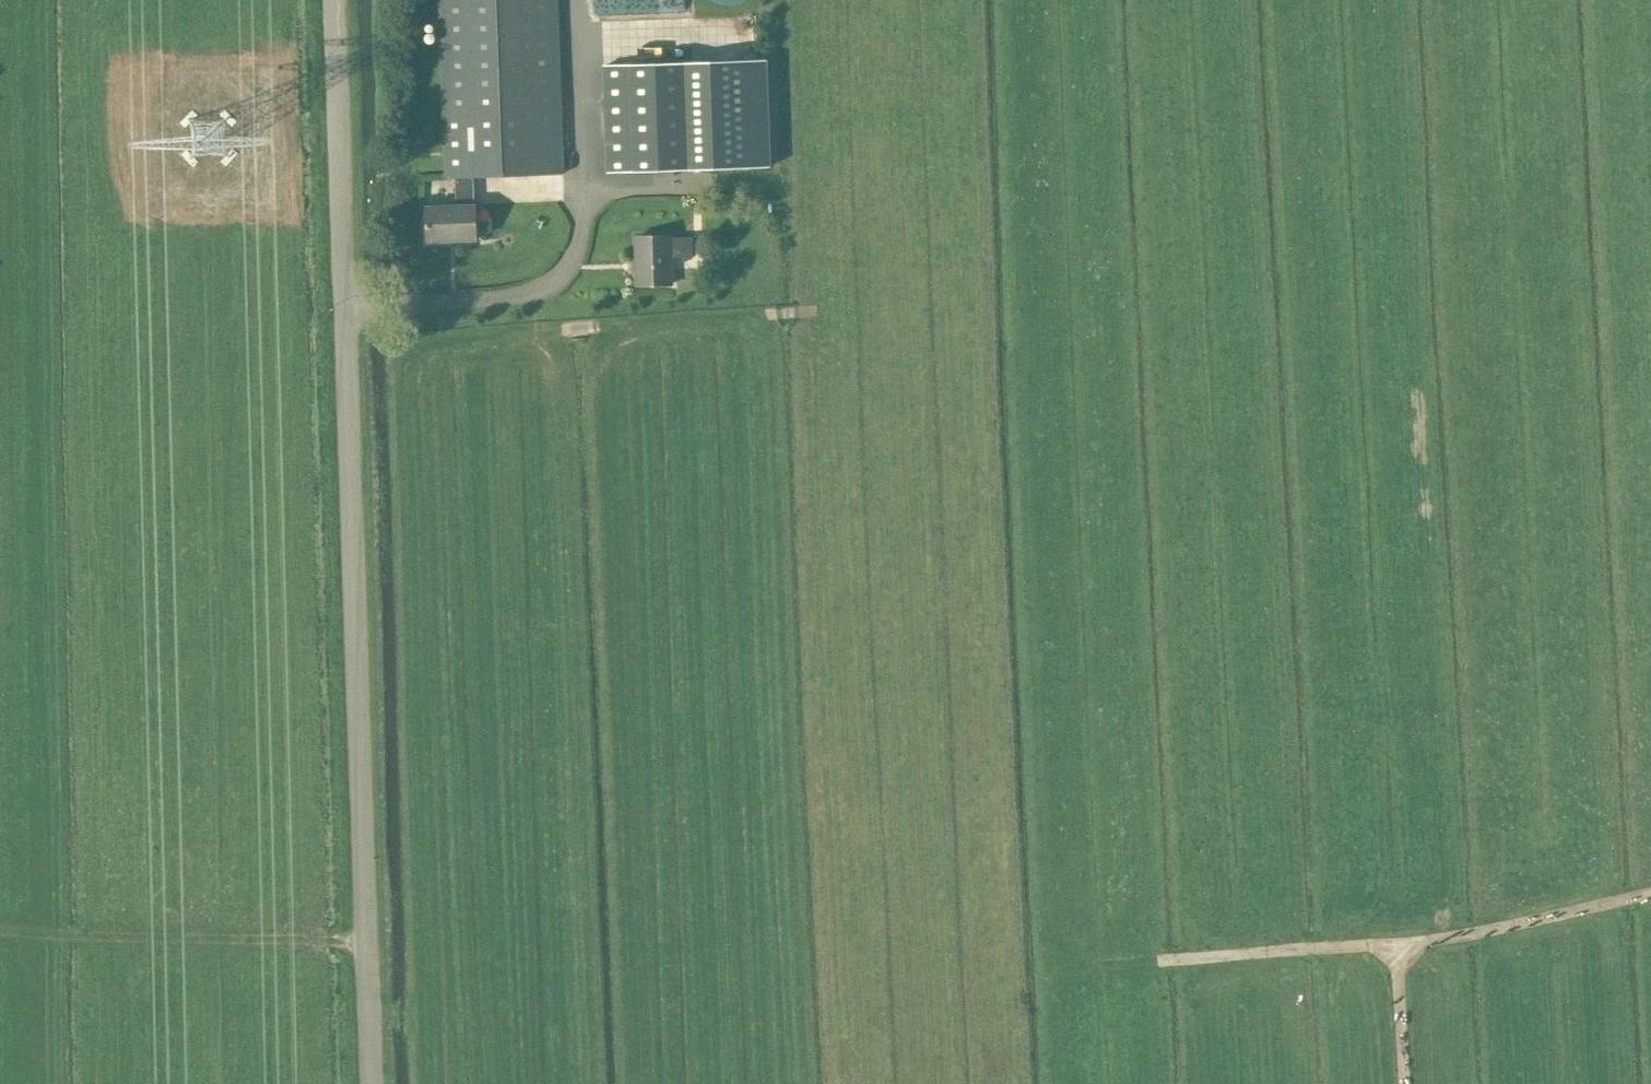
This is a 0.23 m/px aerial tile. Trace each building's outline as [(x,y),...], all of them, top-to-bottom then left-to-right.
[(555,0),(438,0),(445,177),(455,177),(456,205),(427,207),(428,241),(476,239),(475,205),(474,205),(473,176),(563,172),(555,0)] [(767,60),(602,65),(607,173),(771,168),(767,60)] [(673,237),(672,234),(633,235),(635,287),(674,286),(673,257),(693,257),(692,237),(673,237)]
